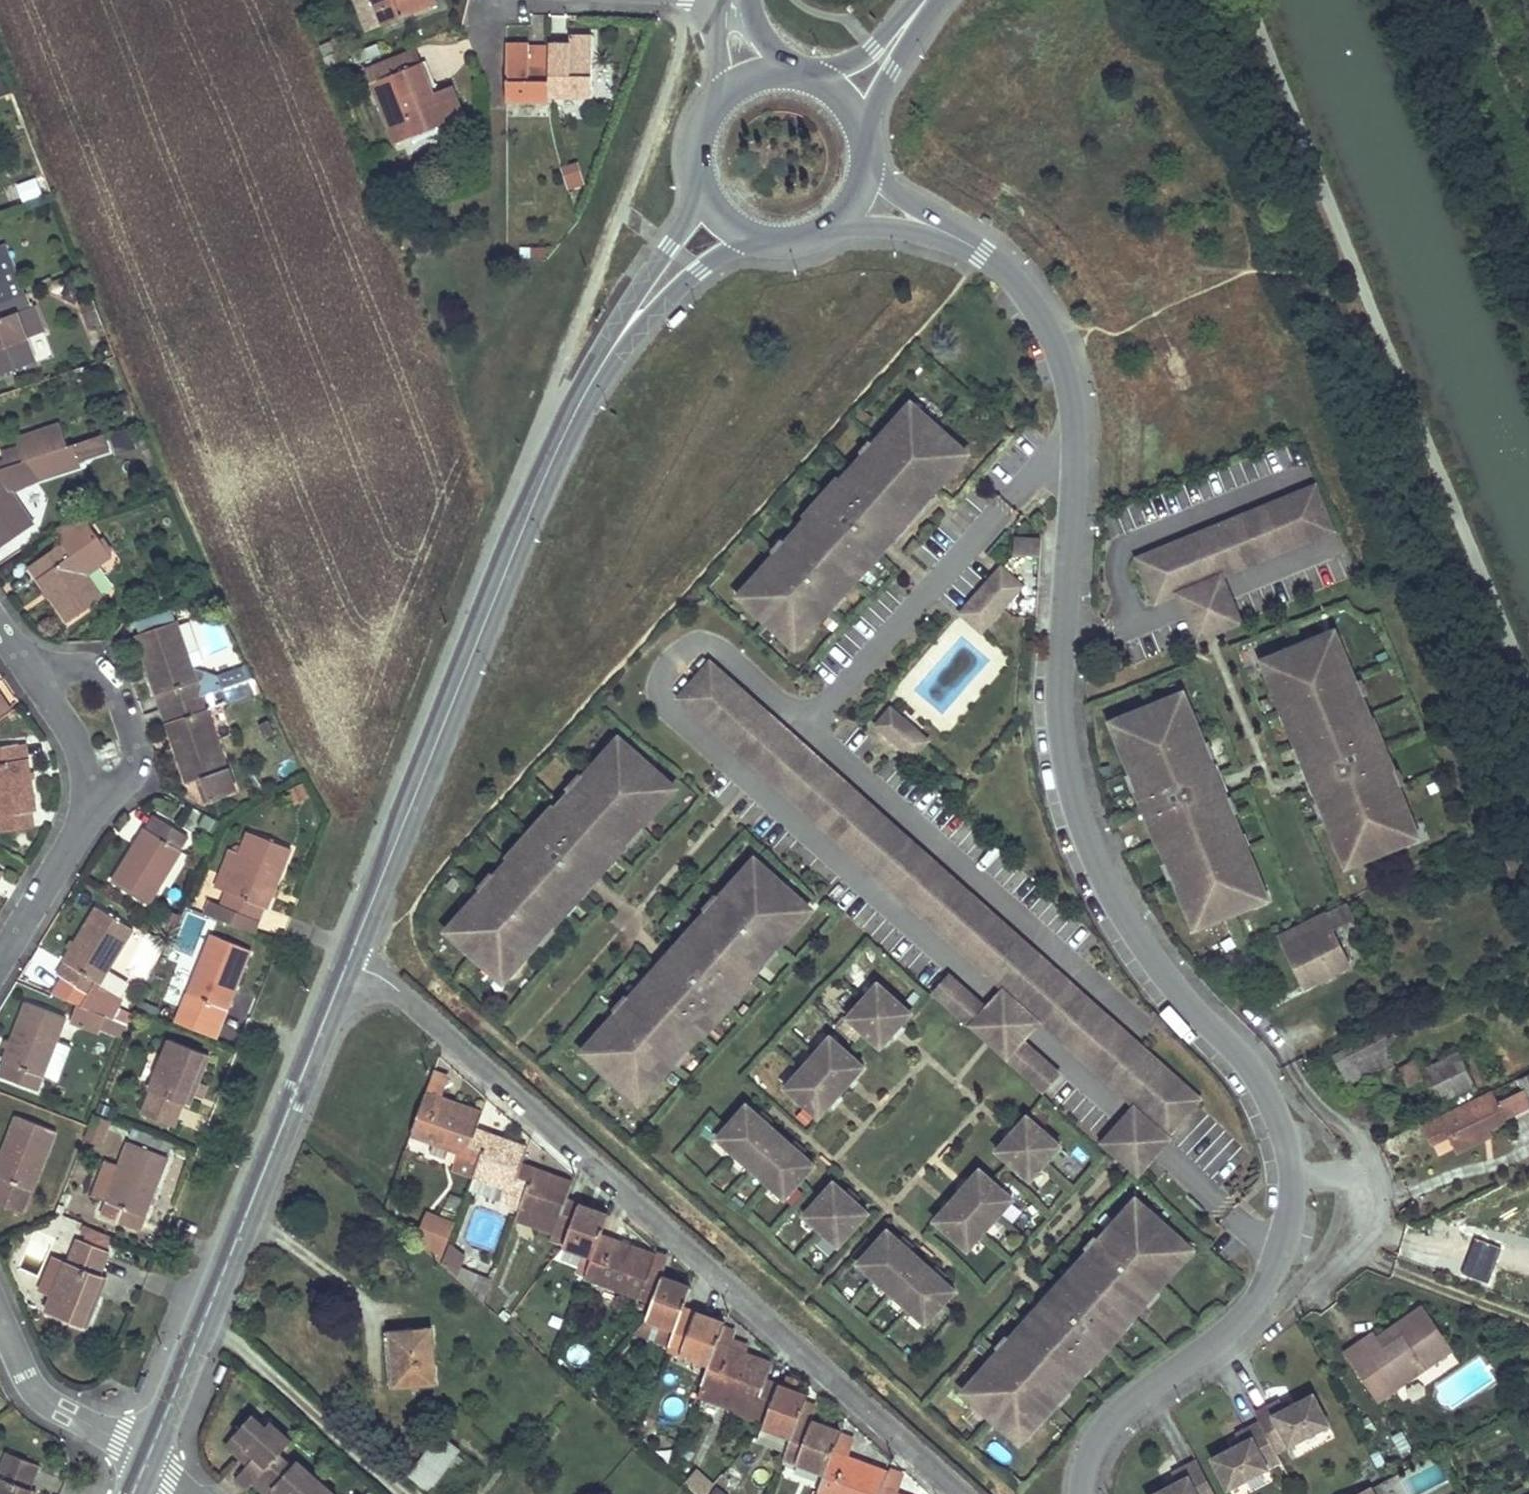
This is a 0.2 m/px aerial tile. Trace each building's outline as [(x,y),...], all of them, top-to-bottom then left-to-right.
[(383,26),(438,3),(436,0),(373,0),(383,26)] [(550,42),(550,49),(550,95),(593,95),(592,34),(571,34),(571,42),(550,42)] [(550,95),(550,49),(529,49),(529,42),(508,42),(507,101),(551,100),(550,95)] [(371,82),(423,62),(418,49),(366,69),(371,82)] [(435,93),(423,62),(371,82),(395,142),(466,115),(454,85),(435,93)] [(568,186),(583,182),(576,161),(561,165),(568,186)] [(24,198),(43,191),(38,179),(19,186),(24,198)] [(0,245),(0,266),(6,283),(16,279),(2,244),(0,245)] [(35,361),(25,334),(43,327),(34,305),(26,308),(21,293),(9,298),(3,284),(6,283),(0,266),(0,374),(35,361)] [(921,413),(910,403),(901,414),(912,424),(921,413)] [(956,443),(921,413),(912,424),(901,414),(872,446),(876,449),(869,457),(865,454),(848,473),(852,476),(844,485),(839,480),(806,516),(812,521),(804,530),(801,526),(784,546),(788,549),(780,557),(777,554),(749,586),(759,595),(750,606),(784,637),(794,626),(805,635),(833,604),(829,600),(837,592),(840,595),(857,576),(854,573),(861,565),(864,568),(897,531),(894,528),(901,520),(904,523),(921,504),(918,501),(925,493),(929,496),(957,464),(946,454),(956,443)] [(18,436),(20,445),(25,460),(29,471),(37,478),(78,464),(71,443),(65,445),(58,423),(18,436)] [(86,460),(113,451),(105,430),(79,439),(86,460)] [(872,446),(869,442),(861,451),(865,454),(869,457),(876,449),(872,446)] [(967,453),(956,443),(946,454),(957,464),(967,453)] [(25,460),(20,445),(3,451),(5,458),(0,460),(0,469),(25,460)] [(4,479),(29,471),(25,460),(0,469),(0,479),(0,480),(4,479)] [(848,473),(844,470),(837,478),(839,480),(844,485),(852,476),(848,473)] [(35,523),(4,479),(0,480),(0,479),(0,547),(35,523)] [(1196,640),(1242,621),(1222,574),(1333,528),(1315,484),(1137,558),(1155,602),(1177,593),(1196,640)] [(929,496),(925,493),(918,501),(921,504),(925,507),(932,499),(929,496)] [(806,516),(804,515),(797,523),(801,526),(804,530),(812,521),(806,516)] [(54,527),(64,541),(77,531),(86,544),(97,536),(84,517),(54,527)] [(904,523),(901,520),(894,528),(897,531),(901,535),(908,527),(904,523)] [(110,555),(97,536),(86,544),(77,531),(64,541),(35,561),(43,574),(37,577),(68,621),(102,597),(86,573),(110,555)] [(1040,556),(1041,540),(1014,538),(1013,554),(1040,556)] [(784,546),(780,542),(773,550),(777,554),(780,557),(788,549),(784,546)] [(43,574),(35,561),(29,566),(37,577),(43,574)] [(864,568),(861,565),(854,573),(857,576),(861,580),(868,572),(864,568)] [(1022,586),(1001,567),(960,613),(981,631),(1002,608),(1022,586)] [(759,595),(749,586),(739,597),(750,606),(759,595)] [(840,595),(837,592),(829,600),(833,604),(837,607),(844,599),(840,595)] [(137,632),(157,693),(163,691),(172,718),(166,720),(186,782),(197,779),(205,776),(212,799),(234,791),(207,707),(204,708),(194,680),(197,679),(177,619),(137,632)] [(805,635),(794,626),(784,637),(795,646),(805,635)] [(1334,630),(1319,636),(1325,650),(1339,644),(1334,630)] [(1361,859),(1404,842),(1398,829),(1413,823),(1396,783),(1392,785),(1388,775),(1394,772),(1375,727),(1369,729),(1365,719),(1369,717),(1360,694),(1355,695),(1351,685),(1355,683),(1339,644),(1325,650),(1319,636),(1277,654),(1282,667),(1268,673),(1284,712),(1288,711),(1293,721),(1288,723),(1298,746),(1302,744),(1307,755),(1302,757),(1321,802),(1325,800),(1330,810),(1325,812),(1342,852),(1356,846),(1361,859)] [(1282,667),(1277,654),(1262,660),(1268,673),(1282,667)] [(1201,1099),(710,662),(678,698),(1005,988),(986,1008),(950,976),(935,993),(1044,1090),(1059,1073),(1023,1041),(1041,1020),(1136,1105),(1102,1143),(1139,1175),(1156,1156),(1173,1137),(1169,1134),(1201,1099)] [(252,690),(248,680),(241,666),(217,674),(226,701),(254,692),(252,690)] [(248,680),(252,690),(260,687),(255,677),(248,680)] [(1355,683),(1351,685),(1355,695),(1360,694),(1365,691),(1360,681),(1355,683)] [(163,691),(157,693),(166,720),(172,718),(163,691)] [(1188,706),(1183,692),(1168,698),(1174,711),(1188,706)] [(1174,711),(1168,698),(1126,716),(1131,729),(1117,735),(1133,775),(1138,773),(1142,783),(1135,785),(1154,831),(1160,828),(1165,839),(1160,841),(1170,864),(1174,862),(1178,873),(1174,875),(1190,914),(1205,908),(1210,921),(1253,904),(1247,891),(1262,884),(1246,845),(1241,847),(1237,837),(1241,835),(1232,811),(1227,813),(1223,803),(1227,801),(1209,755),(1204,757),(1200,747),(1204,745),(1188,706),(1174,711)] [(907,722),(891,708),(876,725),(892,739),(907,722)] [(1293,721),(1288,711),(1284,712),(1279,714),(1284,725),(1288,723),(1293,721)] [(1379,725),(1374,715),(1369,717),(1365,719),(1369,729),(1375,727),(1379,725)] [(1131,729),(1126,716),(1111,722),(1117,735),(1131,729)] [(911,726),(907,722),(892,739),(897,743),(911,726)] [(914,757),(928,740),(911,726),(897,743),(914,757)] [(630,749),(619,739),(610,750),(620,759),(630,749)] [(1204,745),(1200,747),(1204,757),(1209,755),(1213,753),(1209,743),(1204,745)] [(18,759),(29,758),(27,744),(16,745),(18,759)] [(1298,746),(1293,748),(1297,759),(1302,757),(1307,755),(1302,744),(1298,746)] [(29,758),(18,759),(16,745),(0,747),(0,814),(35,810),(29,758)] [(620,759),(610,750),(581,782),(585,785),(578,793),(574,790),(557,809),(561,812),(553,820),(548,815),(515,852),(521,857),(513,865),(510,862),(493,881),(496,885),(489,893),(486,890),(457,921),(468,931),(459,942),(493,972),(503,962),(513,971),(542,939),(538,936),(545,928),(549,931),(566,912),(562,909),(570,901),(573,904),(606,867),(602,864),(610,856),(613,859),(630,840),(627,837),(634,828),(638,831),(666,800),(655,790),(664,779),(630,749),(620,759)] [(1401,781),(1397,771),(1394,772),(1388,775),(1392,785),(1396,783),(1401,781)] [(1142,783),(1138,773),(1133,775),(1128,777),(1132,787),(1135,785),(1142,783)] [(205,776),(197,779),(204,801),(212,799),(205,776)] [(581,782),(577,778),(570,786),(574,790),(578,793),(585,785),(581,782)] [(675,789),(664,779),(655,790),(666,800),(675,789)] [(295,804),(308,796),(300,782),(286,789),(295,804)] [(1227,801),(1223,803),(1227,813),(1232,811),(1236,809),(1232,799),(1227,801)] [(1321,802),(1316,804),(1320,814),(1325,812),(1330,810),(1325,800),(1321,802)] [(557,809),(553,806),(546,814),(548,815),(553,820),(561,812),(557,809)] [(150,831),(158,818),(154,815),(145,828),(150,831)] [(150,831),(145,828),(112,881),(149,904),(183,850),(179,847),(186,836),(158,818),(150,831)] [(1418,836),(1413,823),(1398,829),(1404,842),(1418,836)] [(638,831),(634,828),(627,837),(630,840),(634,843),(641,835),(638,831)] [(1165,839),(1160,828),(1154,831),(1151,832),(1155,843),(1160,841),(1165,839)] [(224,904),(256,917),(261,905),(268,907),(291,849),(250,832),(242,854),(227,890),(229,891),(224,904)] [(1241,835),(1237,837),(1241,847),(1246,845),(1250,843),(1246,833),(1241,835)] [(1509,866),(1528,857),(1519,838),(1499,847),(1509,866)] [(1361,859),(1356,846),(1342,852),(1347,865),(1361,859)] [(242,854),(230,849),(216,886),(227,890),(242,854)] [(515,852),(513,851),(506,859),(510,862),(513,865),(521,857),(515,852)] [(613,859),(610,856),(602,864),(606,867),(610,870),(617,862),(613,859)] [(766,869),(755,859),(745,870),(756,880),(766,869)] [(1178,873),(1174,862),(1170,864),(1165,866),(1169,876),(1174,875),(1178,873)] [(791,911),(800,900),(766,869),(756,880),(745,870),(717,902),(721,905),(713,914),(710,910),(693,930),(697,933),(689,941),(686,938),(653,975),(657,978),(649,986),(646,983),(629,1002),(632,1005),(625,1013),(621,1010),(593,1042),(604,1051),(594,1062),(629,1093),(639,1082),(649,1092),(678,1060),(674,1057),(681,1049),(685,1052),(702,1033),(698,1029),(706,1021),(711,1026),(744,989),(738,984),(746,976),(749,979),(766,960),(762,957),(770,949),(773,952),(802,920),(791,911)] [(493,881),(489,878),(482,886),(486,890),(489,893),(496,885),(493,881)] [(1267,898),(1262,884),(1247,891),(1253,904),(1267,898)] [(210,899),(204,913),(251,931),(256,917),(224,904),(210,899)] [(717,902),(713,899),(706,907),(710,910),(713,914),(721,905),(717,902)] [(811,909),(800,900),(791,911),(802,920),(811,909)] [(573,904),(570,901),(562,909),(566,912),(570,916),(577,907),(573,904)] [(1354,919),(1346,902),(1323,913),(1332,929),(1354,919)] [(63,977),(53,995),(79,1006),(72,1018),(95,1030),(97,1026),(110,1033),(116,1021),(112,1019),(124,995),(100,983),(132,931),(133,930),(96,907),(63,960),(69,964),(61,976),(63,977)] [(1210,921),(1205,908),(1190,914),(1196,927),(1210,921)] [(1332,929),(1323,913),(1280,935),(1305,987),(1349,965),(1332,929)] [(468,931),(457,921),(448,932),(459,942),(468,931)] [(693,930),(689,926),(682,934),(686,938),(689,941),(697,933),(693,930)] [(553,935),(549,931),(545,928),(538,936),(542,939),(546,943),(553,935)] [(211,935),(203,955),(188,994),(190,994),(185,1007),(216,1019),(220,1006),(228,1009),(251,950),(211,935)] [(773,952),(770,949),(762,957),(766,960),(770,964),(777,955),(773,952)] [(188,994),(203,955),(194,951),(179,990),(188,994)] [(513,971),(503,962),(493,972),(504,982),(513,971)] [(653,975),(649,971),(642,979),(646,983),(649,986),(657,978),(653,975)] [(744,989),(746,991),(753,983),(749,979),(746,976),(738,984),(744,989)] [(912,1013),(879,983),(848,1018),(881,1048),(912,1013)] [(629,1002),(625,998),(617,1007),(621,1010),(625,1013),(632,1005),(629,1002)] [(27,1002),(3,1060),(10,1063),(5,1077),(36,1089),(42,1076),(43,1077),(57,1041),(66,1017),(27,1002)] [(117,1036),(123,1024),(116,1021),(110,1033),(117,1036)] [(702,1033),(706,1036),(713,1028),(711,1026),(706,1021),(698,1029),(702,1033)] [(1402,1035),(1396,1022),(1334,1055),(1349,1084),(1379,1068),(1375,1062),(1391,1054),(1386,1044),(1402,1035)] [(865,1066),(831,1037),(785,1088),(819,1118),(865,1066)] [(188,1106),(193,1094),(194,1093),(189,1091),(193,1082),(198,1083),(199,1082),(210,1054),(169,1038),(149,1088),(152,1090),(142,1113),(174,1126),(183,1104),(188,1106)] [(57,1041),(43,1077),(55,1081),(69,1046),(57,1041)] [(604,1051),(593,1042),(584,1053),(594,1062),(604,1051)] [(685,1052),(681,1049),(674,1057),(678,1060),(681,1063),(689,1055),(685,1052)] [(1394,1059),(1391,1054),(1375,1062),(1379,1068),(1394,1059)] [(1469,1088),(1458,1055),(1421,1071),(1416,1060),(1397,1068),(1406,1089),(1425,1080),(1435,1103),(1469,1088)] [(3,1060),(0,1069),(0,1075),(5,1077),(10,1063),(3,1060)] [(1518,1081),(1528,1102),(1528,1075),(1518,1081)] [(194,1093),(193,1094),(199,1096),(204,1084),(199,1082),(198,1083),(193,1082),(189,1091),(194,1093)] [(649,1092),(639,1082),(629,1093),(640,1102),(649,1092)] [(482,1113),(427,1091),(413,1130),(437,1140),(431,1155),(457,1164),(456,1167),(474,1174),(479,1161),(467,1156),(476,1129),(482,1113)] [(1502,1117),(1490,1091),(1442,1114),(1444,1118),(1426,1127),(1433,1142),(1451,1133),(1455,1141),(1502,1117)] [(816,1165),(747,1105),(718,1139),(786,1199),(816,1165)] [(0,1156),(0,1203),(21,1212),(30,1189),(32,1190),(56,1132),(17,1115),(0,1156)] [(1062,1145),(1028,1115),(997,1150),(1031,1180),(1062,1145)] [(103,1144),(110,1122),(97,1117),(89,1140),(103,1144)] [(161,1148),(164,1140),(137,1129),(133,1138),(161,1148)] [(513,1190),(522,1164),(528,1149),(476,1129),(467,1156),(479,1161),(474,1174),(469,1187),(501,1200),(500,1202),(520,1210),(521,1206),(525,1194),(513,1190)] [(127,1142),(119,1165),(105,1199),(107,1200),(101,1215),(133,1228),(139,1213),(145,1216),(168,1157),(127,1142)] [(1438,1156),(1441,1168),(1466,1161),(1463,1150),(1438,1156)] [(119,1165),(106,1160),(93,1195),(105,1199),(119,1165)] [(559,1221),(567,1199),(573,1184),(522,1164),(513,1190),(525,1194),(521,1206),(559,1221)] [(1015,1199),(981,1169),(935,1220),(969,1250),(1015,1199)] [(870,1213),(835,1182),(805,1216),(840,1247),(870,1213)] [(587,1273),(601,1236),(609,1215),(567,1199),(559,1221),(558,1225),(570,1230),(566,1243),(585,1250),(576,1273),(586,1277),(587,1273)] [(1148,1208),(1137,1199),(1127,1210),(1138,1219),(1148,1208)] [(1182,1239),(1148,1208),(1138,1219),(1127,1210),(1099,1241),(1103,1245),(1095,1253),(1092,1250),(1075,1269),(1079,1272),(1071,1280),(1068,1277),(1035,1314),(1039,1317),(1031,1325),(1028,1322),(1011,1341),(1014,1344),(1007,1353),(1003,1349),(975,1381),(986,1391),(976,1402),(1011,1432),(1020,1421),(1031,1431),(1060,1399),(1056,1396),(1063,1388),(1067,1391),(1084,1372),(1080,1369),(1087,1361),(1093,1366),(1126,1329),(1120,1324),(1127,1315),(1131,1319),(1148,1299),(1145,1296),(1152,1288),(1155,1291),(1184,1260),(1173,1250),(1182,1239)] [(425,1210),(415,1252),(442,1258),(452,1216),(425,1210)] [(140,1230),(145,1216),(139,1213),(133,1228),(140,1230)] [(85,1224),(80,1235),(109,1247),(113,1236),(85,1224)] [(570,1230),(558,1225),(552,1241),(564,1245),(566,1243),(570,1230)] [(957,1290),(889,1230),(859,1263),(927,1324),(957,1290)] [(641,1294),(650,1272),(655,1256),(601,1236),(587,1273),(641,1294)] [(68,1262),(66,1262),(52,1296),(45,1310),(86,1327),(107,1277),(100,1275),(110,1251),(78,1238),(68,1262)] [(1099,1241),(1095,1238),(1088,1246),(1092,1250),(1095,1253),(1103,1245),(1099,1241)] [(1193,1249),(1182,1239),(1173,1250),(1184,1260),(1193,1249)] [(454,1271),(467,1254),(452,1243),(438,1260),(454,1271)] [(66,1262),(54,1257),(40,1291),(52,1296),(66,1262)] [(1075,1269),(1071,1265),(1064,1273),(1068,1277),(1071,1280),(1079,1272),(1075,1269)] [(675,1329),(684,1307),(691,1287),(650,1272),(641,1294),(640,1298),(651,1302),(645,1317),(655,1321),(657,1316),(668,1320),(666,1325),(675,1329)] [(472,1288),(485,1294),(491,1280),(477,1274),(472,1288)] [(1152,1288),(1145,1296),(1148,1299),(1152,1303),(1159,1295),(1155,1291),(1152,1288)] [(1447,1341),(1421,1304),(1395,1323),(1403,1334),(1385,1347),(1377,1336),(1373,1331),(1344,1352),(1378,1400),(1439,1357),(1434,1350),(1447,1341)] [(711,1360),(718,1343),(725,1323),(684,1307),(675,1329),(670,1344),(711,1360)] [(1035,1314),(1031,1310),(1024,1319),(1028,1322),(1031,1325),(1039,1317),(1035,1314)] [(1131,1319),(1127,1315),(1120,1324),(1126,1329),(1128,1330),(1135,1322),(1131,1319)] [(657,1316),(655,1321),(666,1325),(668,1320),(657,1316)] [(1395,1323),(1377,1336),(1385,1347),(1403,1334),(1395,1323)] [(392,1385),(435,1382),(431,1328),(388,1331),(392,1385)] [(1011,1341),(1007,1338),(999,1346),(1003,1349),(1007,1353),(1014,1344),(1011,1341)] [(1434,1350),(1439,1357),(1452,1348),(1447,1341),(1434,1350)] [(753,1418),(766,1381),(772,1364),(718,1343),(711,1360),(702,1385),(705,1386),(701,1395),(740,1410),(739,1413),(753,1418)] [(454,1363),(466,1368),(471,1357),(459,1351),(454,1363)] [(1093,1366),(1087,1361),(1080,1369),(1084,1372),(1088,1375),(1095,1367),(1093,1366)] [(758,1439),(787,1450),(800,1416),(805,1403),(807,1396),(766,1381),(753,1418),(764,1422),(758,1439)] [(986,1391),(975,1381),(966,1392),(976,1402),(986,1391)] [(1067,1391),(1063,1388),(1056,1396),(1060,1399),(1063,1403),(1071,1394),(1067,1391)] [(1278,1399),(1255,1411),(1260,1420),(1275,1449),(1327,1422),(1312,1393),(1283,1408),(1278,1399)] [(812,1421),(817,1407),(805,1403),(800,1416),(812,1421)] [(252,1416),(226,1444),(242,1458),(245,1454),(252,1460),(249,1464),(235,1479),(248,1490),(254,1484),(266,1493),(272,1493),(273,1493),(334,1493),(330,1491),(318,1479),(305,1468),(297,1461),(292,1466),(280,1455),(292,1441),(278,1430),(270,1422),(265,1427),(252,1416)] [(800,1416),(787,1450),(786,1454),(827,1470),(834,1450),(841,1432),(812,1421),(800,1416)] [(1241,1441),(1213,1456),(1228,1485),(1280,1458),(1275,1449),(1260,1420),(1237,1432),(1241,1441)] [(1031,1431),(1020,1421),(1011,1432),(1022,1442),(1031,1431)] [(409,1477),(433,1493),(440,1493),(445,1486),(437,1480),(459,1449),(439,1434),(409,1477)] [(834,1450),(827,1470),(819,1489),(833,1493),(880,1493),(882,1488),(889,1471),(834,1450)] [(36,1491),(30,1488),(39,1464),(7,1451),(0,1469),(0,1493),(35,1493),(36,1491)] [(242,1458),(249,1464),(252,1460),(245,1454),(242,1458)] [(1151,1493),(1215,1493),(1197,1459),(1173,1471),(1178,1480),(1151,1493)] [(683,1484),(698,1493),(705,1493),(715,1481),(695,1467),(683,1484)] [(729,1492),(714,1484),(708,1493),(728,1493),(729,1492)]
